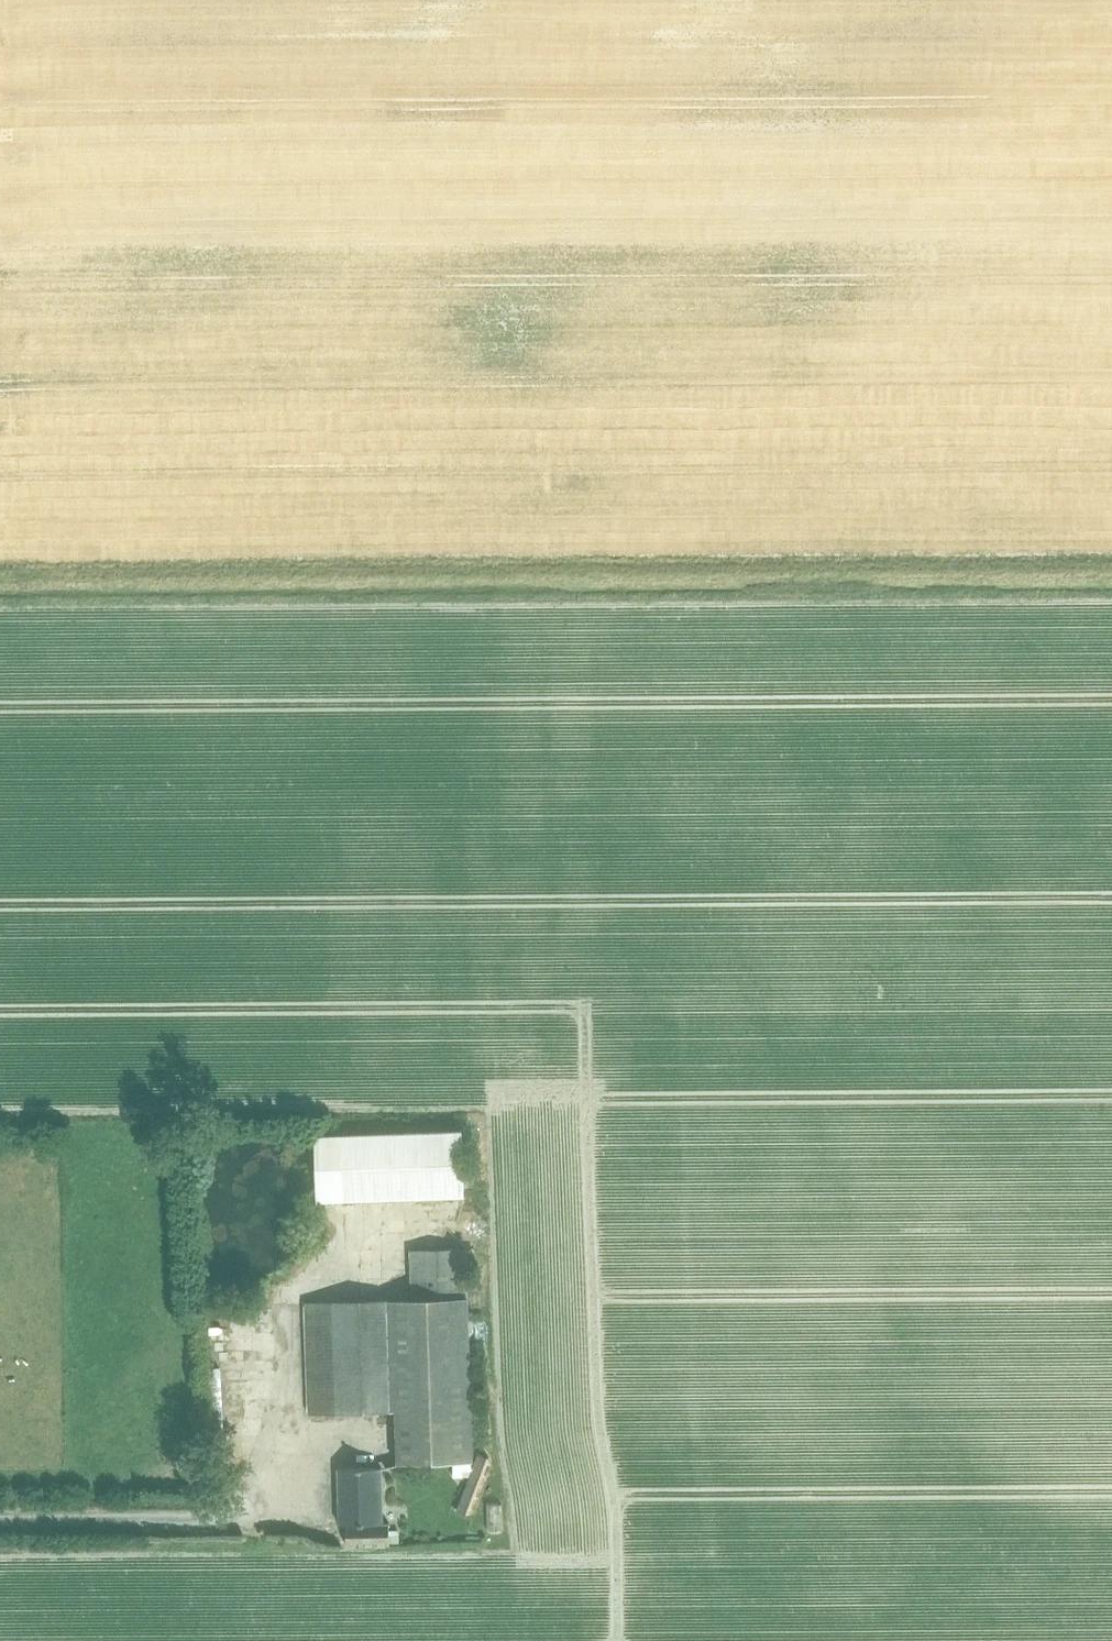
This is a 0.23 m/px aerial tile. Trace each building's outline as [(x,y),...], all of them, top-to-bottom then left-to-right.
[(341,1134),(316,1135),(318,1200),(343,1199),(464,1195),(462,1131),(341,1134)] [(454,1462),(473,1461),(466,1249),(410,1251),(412,1299),(305,1303),(309,1413),(397,1410),(398,1464),(454,1462)] [(469,1475),(457,1509),(469,1513),(489,1456),(478,1452),(473,1465),(469,1475)] [(473,1461),(454,1462),(454,1476),(469,1475),(473,1465),(473,1461)] [(347,1545),(390,1544),(389,1522),(384,1522),(382,1467),(338,1468),(340,1524),(347,1524),(347,1545)] [(496,1498),(481,1498),(483,1523),(497,1522),(496,1498)]
